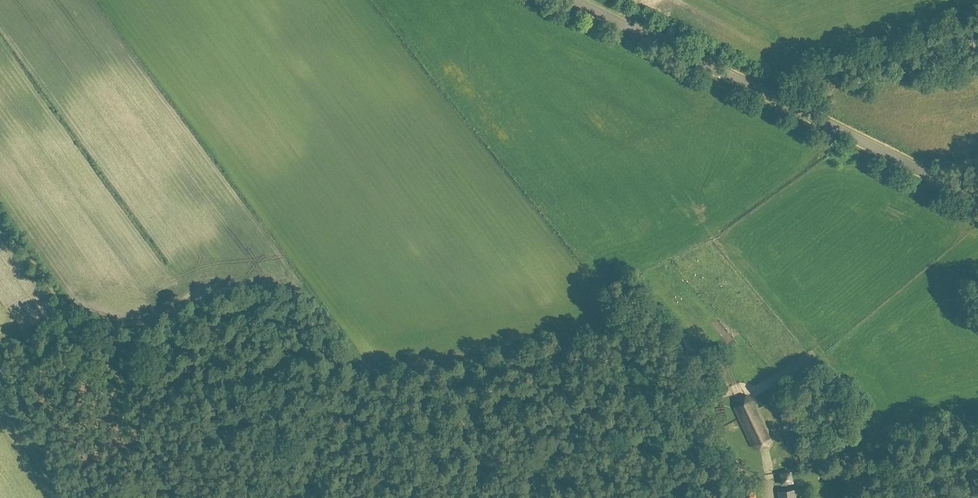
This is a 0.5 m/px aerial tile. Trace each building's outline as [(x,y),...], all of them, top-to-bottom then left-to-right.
[(736,399),(733,407),(752,447),(760,450),(769,445),(772,437),(753,397),(746,395),(736,399)] [(795,489),(779,491),(780,497),(796,497),(795,489)]
